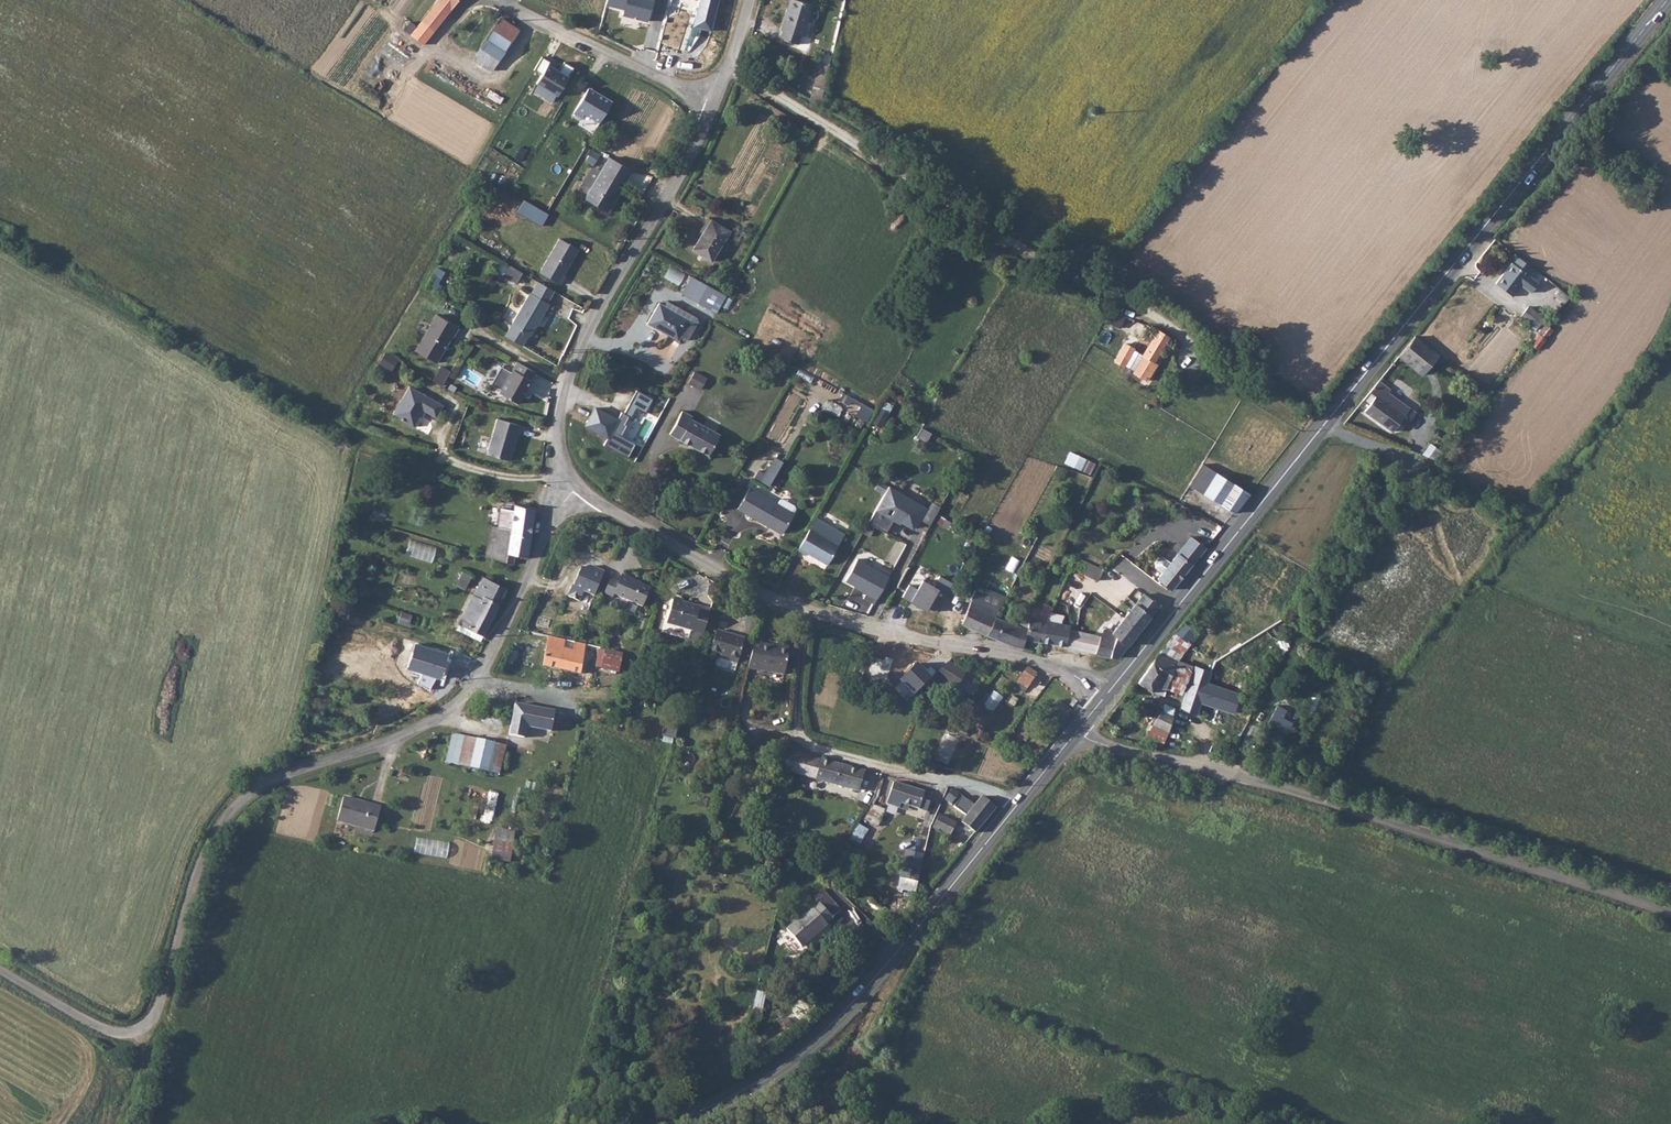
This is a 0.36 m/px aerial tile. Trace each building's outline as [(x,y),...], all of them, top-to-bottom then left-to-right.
[(415,26),(428,35),(459,0),(437,0),(415,26)] [(605,4),(623,8),(621,14),(647,21),(652,0),(605,0),(605,4)] [(692,26),(710,31),(718,0),(699,0),(692,26)] [(800,49),(802,40),(805,40),(815,6),(795,0),(794,0),(784,32),(786,33),(782,43),(800,49)] [(497,16),(470,59),(490,71),(517,29),(497,16)] [(549,62),(540,57),(532,70),(540,74),(535,83),(556,96),(572,68),(563,62),(558,70),(547,64),(549,62)] [(814,94),(820,96),(827,70),(822,68),(814,94)] [(827,70),(820,96),(825,98),(833,72),(827,70)] [(611,102),(588,88),(573,113),(581,118),(583,113),(598,122),(611,102)] [(601,154),(575,196),(599,210),(623,169),(601,154)] [(545,213),(521,199),(515,211),(538,224),(545,213)] [(727,231),(709,220),(690,251),(709,262),(727,231)] [(537,271),(558,284),(564,274),(562,272),(576,249),(557,237),(537,271)] [(1532,264),(1520,255),(1514,264),(1510,261),(1496,282),(1515,294),(1523,282),(1534,289),(1540,279),(1528,271),(1532,264)] [(511,279),(517,271),(503,263),(499,271),(511,279)] [(715,314),(724,297),(698,281),(691,277),(681,294),(715,314)] [(549,290),(533,280),(526,293),(542,303),(549,290)] [(501,335),(520,347),(537,319),(539,320),(547,306),(542,303),(526,293),(501,335)] [(666,301),(663,306),(696,325),(696,318),(666,301)] [(696,325),(663,306),(658,304),(647,323),(675,341),(678,339),(683,342),(687,340),(696,325)] [(1530,308),(1523,317),(1539,328),(1545,318),(1530,308)] [(1108,312),(1104,321),(1117,326),(1121,316),(1108,312)] [(456,328),(434,315),(413,351),(433,363),(449,336),(450,337),(456,328)] [(1444,345),(1422,329),(1399,356),(1432,379),(1446,360),(1455,348),(1447,342),(1444,345)] [(1130,376),(1130,377),(1143,385),(1154,366),(1151,364),(1166,339),(1155,334),(1140,360),(1130,376)] [(1130,354),(1131,354),(1121,348),(1111,366),(1120,371),(1121,371),(1130,354)] [(1121,371),(1130,376),(1140,360),(1130,354),(1121,371)] [(395,362),(383,355),(377,365),(389,372),(395,362)] [(533,374),(516,364),(497,394),(516,405),(530,382),(528,381),(533,374)] [(440,385),(448,371),(438,366),(431,379),(440,385)] [(689,385),(704,392),(709,381),(695,374),(689,385)] [(1390,392),(1378,382),(1363,400),(1369,404),(1364,411),(1375,419),(1385,406),(1382,403),(1388,395),(1390,392)] [(441,407),(407,388),(391,417),(412,428),(422,412),(434,419),(441,407)] [(1401,403),(1388,395),(1382,403),(1385,406),(1375,419),(1384,425),(1401,403)] [(878,429),(892,406),(881,399),(866,422),(878,429)] [(847,411),(865,421),(871,410),(853,400),(847,411)] [(1384,425),(1396,434),(1413,411),(1401,403),(1384,425)] [(670,437),(709,460),(722,437),(692,421),(693,418),(684,413),(670,437)] [(518,440),(521,431),(496,423),(485,458),(509,465),(516,439),(518,440)] [(1426,455),(1436,462),(1443,450),(1433,444),(1426,455)] [(765,469),(762,476),(771,481),(785,456),(776,452),(765,469)] [(1066,453),(1063,465),(1090,473),(1094,461),(1066,453)] [(1202,494),(1215,473),(1201,464),(1188,485),(1202,494)] [(755,472),(762,476),(765,469),(759,466),(755,472)] [(1202,494),(1231,513),(1245,492),(1215,473),(1202,494)] [(739,502),(783,527),(793,509),(749,484),(739,502)] [(926,506),(888,485),(866,522),(885,532),(891,519),(898,523),(901,518),(915,526),(926,506)] [(511,516),(506,553),(526,554),(531,505),(513,504),(511,516)] [(849,522),(821,506),(798,546),(805,550),(808,548),(827,560),(849,522)] [(952,520),(934,510),(931,517),(948,527),(952,520)] [(495,557),(505,560),(506,553),(511,516),(504,515),(502,527),(498,527),(494,557),(495,557)] [(1170,591),(1205,548),(1190,535),(1165,566),(1158,575),(1155,579),(1170,591)] [(1099,577),(1104,566),(1073,553),(1068,564),(1099,577)] [(862,597),(872,603),(888,575),(856,558),(844,580),(857,588),(857,589),(864,593),(862,597)] [(1151,569),(1158,575),(1165,566),(1158,560),(1154,560),(1150,565),(1151,569)] [(592,595),(603,570),(590,565),(587,568),(580,566),(565,594),(576,600),(582,591),(592,595)] [(905,565),(885,603),(904,613),(925,576),(905,565)] [(463,589),(469,576),(459,572),(453,585),(463,589)] [(480,574),(461,627),(480,636),(505,586),(480,574)] [(647,589),(618,575),(615,581),(607,578),(601,592),(612,597),(613,596),(639,607),(647,589)] [(1148,619),(1157,608),(1140,594),(1125,612),(1115,604),(1110,610),(1110,611),(1121,619),(1137,631),(1148,619)] [(994,615),(998,606),(972,595),(960,623),(985,634),(994,615)] [(1048,609),(1047,610),(1059,613),(1056,597),(1053,596),(1048,607),(1048,609)] [(692,632),(699,609),(673,602),(667,624),(692,632)] [(985,634),(1016,649),(1019,650),(1022,639),(1032,606),(1024,605),(1022,612),(1018,612),(1013,625),(994,615),(985,634)] [(1022,639),(1040,642),(1047,610),(1048,609),(1032,606),(1022,639)] [(1040,642),(1063,647),(1067,627),(1068,623),(1058,621),(1059,613),(1047,610),(1040,642)] [(1115,658),(1137,631),(1121,619),(1116,625),(1106,619),(1100,633),(1091,653),(1096,654),(1115,658)] [(1196,632),(1184,624),(1175,633),(1188,642),(1196,632)] [(1091,653),(1100,633),(1074,629),(1067,627),(1063,647),(1091,653)] [(734,674),(742,641),(715,633),(709,655),(717,658),(716,669),(734,674)] [(548,638),(541,669),(577,675),(581,654),(593,656),(594,650),(573,646),(574,642),(571,642),(548,638)] [(751,646),(745,670),(780,678),(785,656),(767,652),(768,650),(751,646)] [(767,652),(785,656),(786,652),(768,648),(768,650),(767,652)] [(594,650),(593,656),(596,657),(595,667),(617,671),(620,654),(594,650)] [(1175,661),(1158,655),(1136,682),(1145,689),(1160,695),(1165,686),(1175,661)] [(962,672),(944,660),(926,678),(948,694),(962,672)] [(1184,692),(1181,703),(1203,711),(1211,688),(1205,686),(1209,670),(1195,665),(1191,667),(1175,661),(1165,686),(1184,692)] [(1025,666),(1024,666),(1015,680),(1024,687),(1027,683),(1033,686),(1040,676),(1025,666)] [(1048,718),(1059,724),(1070,710),(1056,700),(1047,713),(1040,711),(1038,716),(1041,719),(1045,720),(1048,718)] [(486,709),(504,711),(505,703),(486,701),(486,709)] [(514,703),(507,734),(522,737),(524,724),(549,729),(552,709),(514,703)] [(1155,734),(1163,738),(1168,730),(1171,708),(1163,704),(1154,723),(1140,744),(1148,746),(1155,734)] [(1266,723),(1275,727),(1283,710),(1274,706),(1266,723)] [(933,760),(948,766),(958,740),(943,734),(933,760)] [(496,774),(503,746),(451,736),(445,762),(496,774)] [(783,767),(793,770),(798,753),(787,750),(787,752),(783,767)] [(793,770),(805,773),(808,755),(798,753),(793,770)] [(808,755),(805,773),(859,787),(864,770),(808,755)] [(901,801),(926,808),(930,792),(894,781),(888,804),(900,808),(901,801)] [(949,812),(975,831),(997,804),(981,794),(973,803),(952,787),(945,797),(953,803),(949,812)] [(336,823),(371,831),(377,810),(341,801),(336,823)] [(874,813),(881,815),(884,807),(876,805),(874,813)] [(933,826),(951,832),(955,820),(937,814),(933,826)] [(508,863),(514,831),(494,827),(487,859),(508,863)] [(902,875),(919,880),(924,853),(907,850),(902,875)] [(824,924),(838,910),(819,891),(812,898),(816,903),(788,932),(803,948),(825,926),(824,924)] [(758,1022),(762,992),(754,991),(750,1021),(758,1022)]
